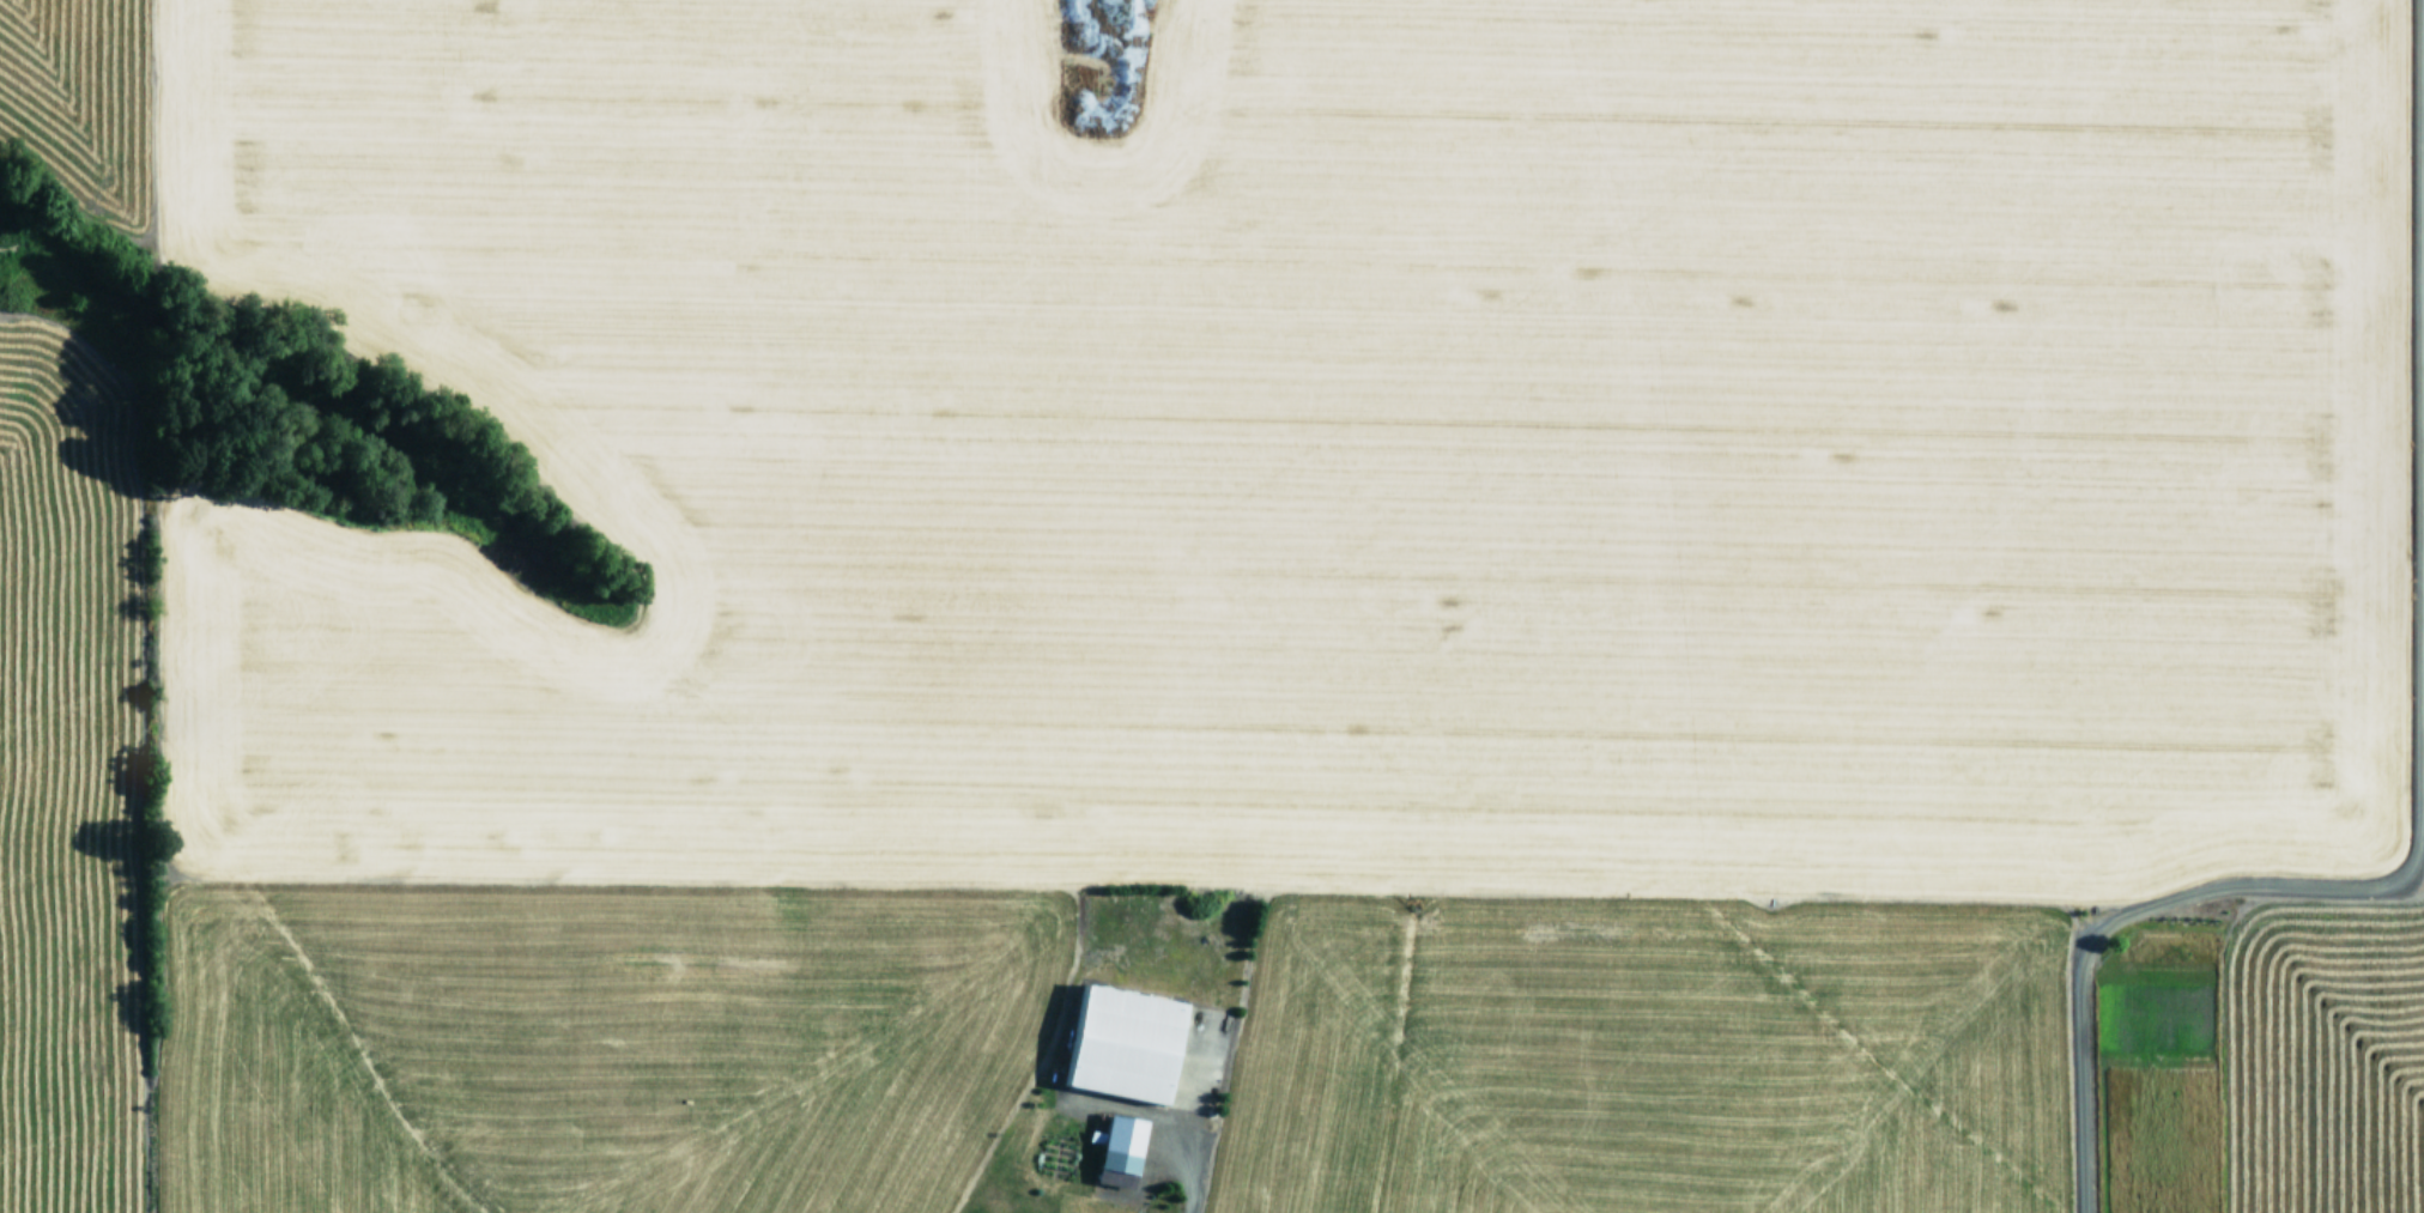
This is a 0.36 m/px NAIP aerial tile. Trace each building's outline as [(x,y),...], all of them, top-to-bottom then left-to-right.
[(1157,1106),(1166,1053),(1165,1053),(1168,1032),(1177,1033),(1178,1024),(1172,1023),(1175,1003),(1071,985),(1054,1088),(1157,1106)] [(1126,1190),(1138,1122),(1101,1115),(1098,1133),(1087,1131),(1085,1142),(1096,1144),(1088,1184),(1126,1190)]
